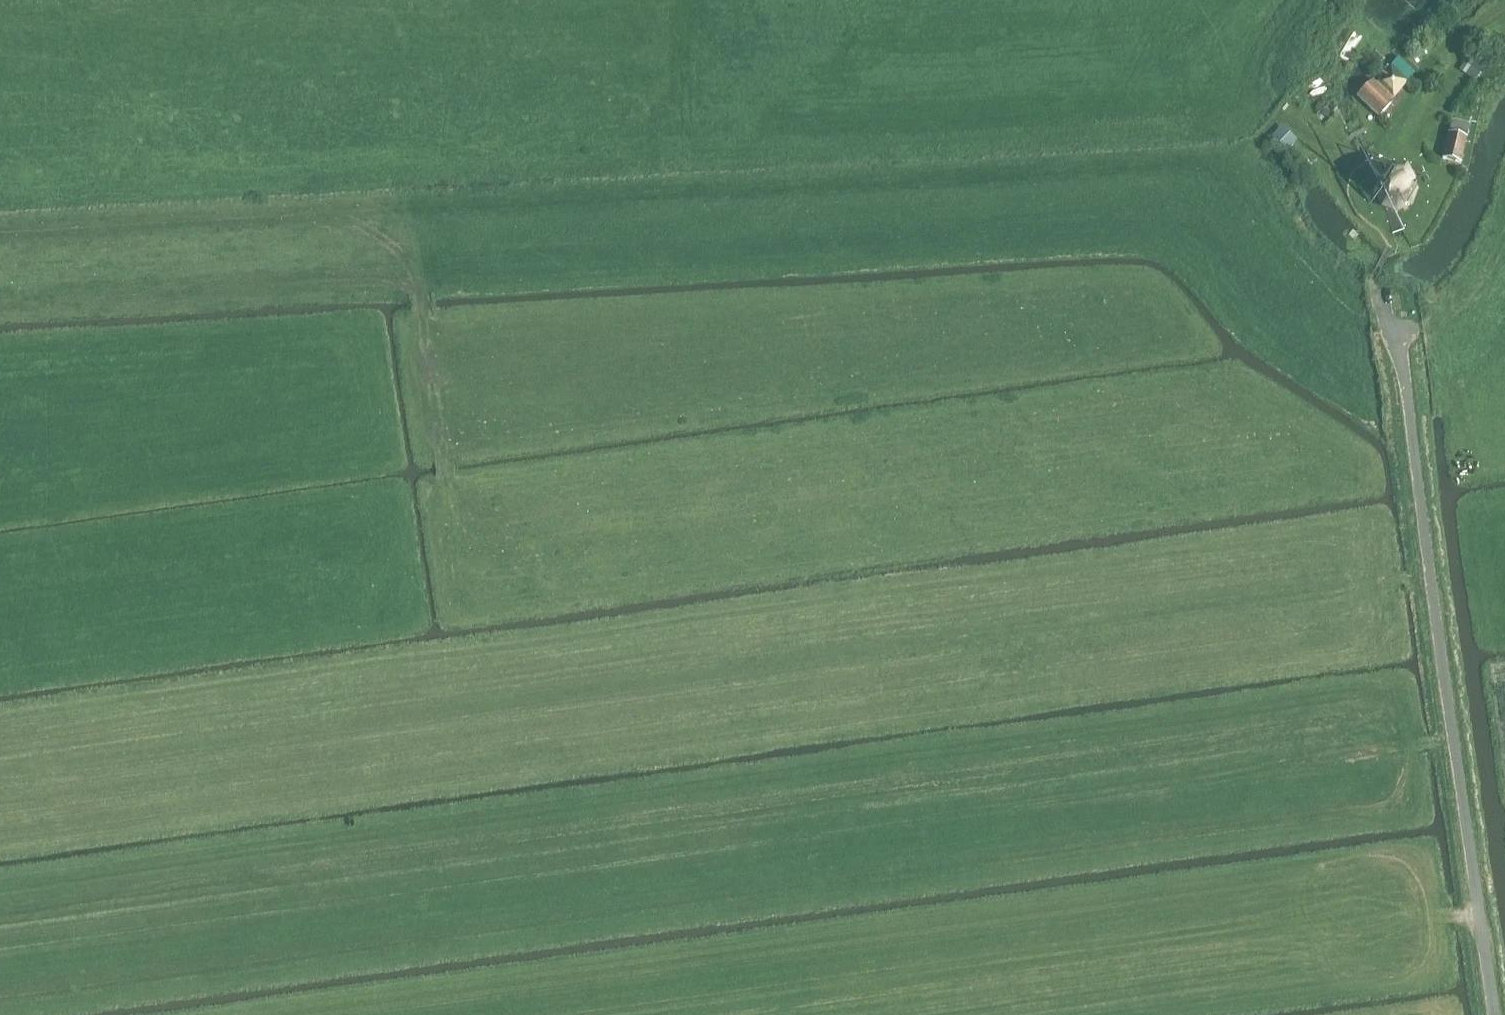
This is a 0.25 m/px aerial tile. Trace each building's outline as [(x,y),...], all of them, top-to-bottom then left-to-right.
[(1486,65),(1470,54),(1458,70),(1474,81),(1486,65)] [(1394,100),(1391,98),(1408,81),(1391,65),(1375,82),(1372,79),(1356,96),(1378,117),(1394,100)] [(1461,164),(1468,138),(1466,138),(1469,124),(1451,119),(1448,133),(1442,159),(1461,164)] [(1296,140),(1282,126),(1271,137),(1285,150),(1296,140)] [(1407,177),(1395,173),(1382,179),(1377,191),(1384,205),(1397,209),(1411,202),(1414,191),(1407,177)]
